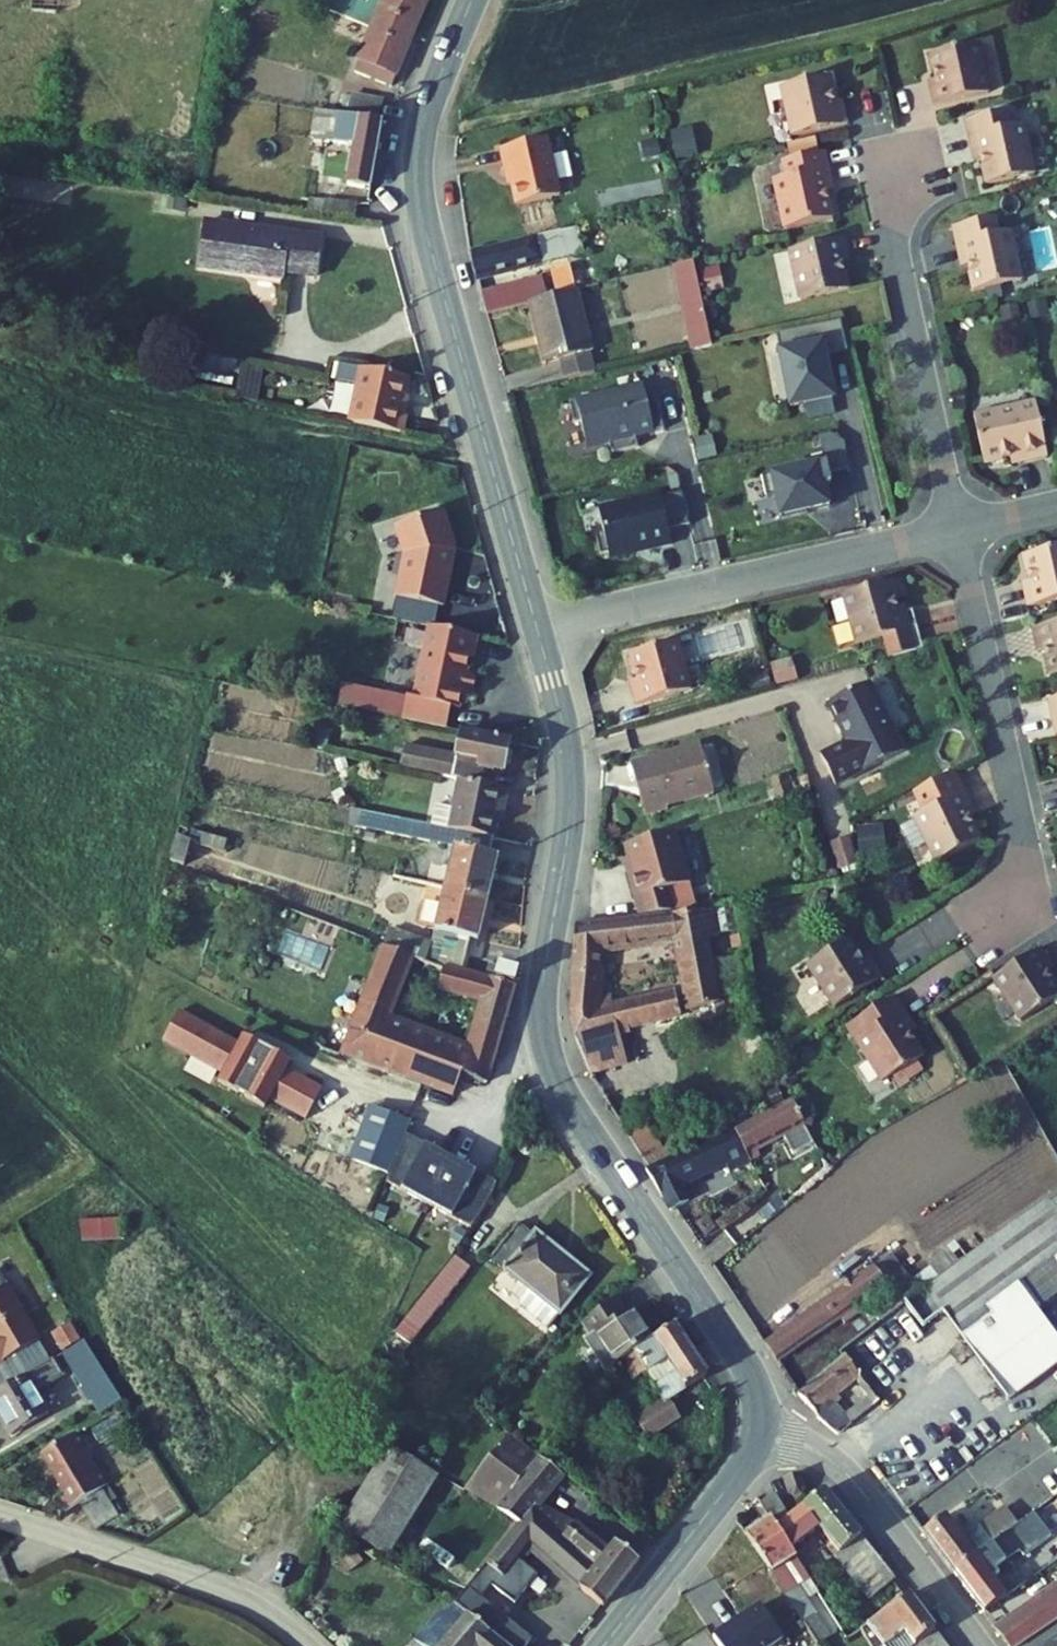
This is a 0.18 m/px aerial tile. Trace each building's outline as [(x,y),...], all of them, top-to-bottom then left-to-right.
[(58,0),(31,0),(30,9),(57,10),(58,0)] [(429,0),(384,0),(369,0),(367,5),(355,0),(334,0),(329,11),(372,29),(354,73),(392,87),(429,0)] [(928,87),(932,104),(987,92),(976,43),(929,53),(934,78),(936,86),(928,87)] [(826,75),(779,86),(790,135),(845,123),(841,106),(834,107),(832,100),(826,75)] [(927,80),(928,87),(936,86),(934,78),(927,80)] [(351,95),(348,110),(381,117),(383,102),(351,95)] [(840,98),(832,100),(834,107),(841,106),(840,98)] [(1006,110),(964,119),(971,152),(978,150),(980,158),(985,183),(1033,173),(1022,123),(1010,126),(1006,110)] [(323,153),(325,142),(355,146),(348,185),(348,186),(370,189),(383,121),(319,111),(311,165),(320,166),(323,153)] [(692,128),(672,133),(678,160),(698,155),(692,128)] [(546,139),(500,151),(505,168),(508,167),(517,203),(560,192),(546,139)] [(658,140),(641,144),(644,159),(661,156),(658,140)] [(348,185),(355,146),(325,142),(323,153),(345,157),(339,184),(348,185)] [(978,150),(971,152),(972,159),(980,158),(978,150)] [(823,151),(786,160),(789,176),(776,179),(787,227),(830,217),(824,192),(823,185),(830,184),(823,151)] [(832,190),(830,184),(823,185),(824,192),(832,190)] [(518,203),(523,226),(550,219),(545,197),(518,203)] [(993,217),(950,227),(957,259),(965,258),(966,265),(972,290),(1020,279),(1009,230),(996,233),(993,217)] [(287,234),(206,223),(200,268),(282,279),(283,273),(315,277),(322,236),(287,232),(287,234)] [(578,228),(471,252),(477,279),(584,254),(578,228)] [(847,254),(843,237),(788,250),(800,299),(847,288),(841,263),(839,256),(847,254)] [(847,254),(839,256),(841,263),(848,261),(847,254)] [(965,258),(957,259),(959,266),(966,265),(965,258)] [(694,261),(675,265),(693,350),(712,346),(694,261)] [(580,263),(550,271),(553,282),(556,296),(576,291),(587,288),(580,263)] [(586,269),(591,287),(598,285),(593,267),(586,269)] [(551,297),(556,296),(553,282),(547,283),(551,297)] [(547,283),(482,296),(486,314),(531,302),(551,297),(547,283)] [(594,374),(576,291),(556,296),(551,297),(531,302),(546,364),(562,360),(567,380),(594,374)] [(611,305),(603,306),(601,314),(606,319),(614,317),(616,310),(611,305)] [(836,317),(772,332),(789,404),(832,394),(822,352),(843,347),(836,317)] [(259,399),(262,365),(243,363),(240,397),(259,399)] [(358,385),(351,421),(404,433),(408,415),(402,414),(410,378),(340,364),(337,380),(358,385)] [(609,443),(611,454),(638,447),(635,437),(664,430),(657,402),(647,404),(643,385),(569,403),(574,424),(581,422),(587,448),(609,443)] [(1033,401),(971,415),(982,462),(1008,457),(1014,455),(1016,463),(1045,456),(1033,401)] [(830,432),(818,434),(824,460),(760,475),(766,496),(775,494),(781,518),(807,512),(806,509),(829,504),(824,482),(830,480),(827,470),(849,465),(843,440),(830,432)] [(1014,455),(1008,457),(1009,464),(1016,463),(1014,455)] [(660,495),(598,509),(604,533),(596,535),(601,556),(609,554),(610,560),(672,545),(668,530),(690,525),(682,492),(660,497),(660,495)] [(395,526),(405,554),(396,596),(444,606),(452,566),(448,565),(451,547),(454,546),(442,510),(395,526)] [(1021,556),(1027,581),(1028,588),(1021,590),(1025,607),(1056,600),(1056,548),(1021,556)] [(1019,583),(1021,590),(1028,588),(1027,581),(1019,583)] [(840,596),(854,645),(882,637),(908,629),(904,612),(896,615),(894,608),(887,582),(840,596)] [(902,606),(894,608),(896,615),(904,612),(902,606)] [(1029,628),(1033,645),(1041,643),(1042,651),(1048,676),(1056,674),(1056,622),(1029,628)] [(409,696),(404,719),(448,728),(452,706),(460,708),(463,691),(474,693),(478,673),(467,671),(470,658),(475,655),(479,636),(431,625),(416,697),(409,696)] [(914,650),(908,629),(882,637),(888,658),(914,650)] [(675,642),(628,655),(635,680),(637,687),(630,689),(634,705),(689,691),(675,642)] [(1041,643),(1033,645),(1035,652),(1042,651),(1041,643)] [(628,682),(630,689),(637,687),(635,680),(628,682)] [(901,752),(867,683),(826,704),(844,742),(818,755),(833,786),(901,752)] [(1045,700),(1051,729),(1056,728),(1056,697),(1045,700)] [(510,742),(463,732),(456,756),(405,745),(401,768),(458,780),(482,784),(484,770),(503,774),(505,767),(510,764),(512,754),(509,749),(510,742)] [(712,794),(699,746),(629,764),(642,817),(665,811),(664,807),(712,794)] [(935,864),(979,842),(967,819),(964,813),(971,810),(963,794),(953,773),(911,794),(921,815),(912,819),(935,864)] [(458,780),(448,829),(494,838),(501,806),(505,807),(509,790),(482,784),(458,780)] [(971,810),(964,813),(967,819),(974,816),(971,810)] [(361,826),(430,840),(433,826),(363,811),(361,826)] [(430,842),(455,846),(446,888),(489,899),(499,857),(491,855),(494,838),(448,829),(433,826),(430,840),(430,842)] [(672,832),(622,846),(629,871),(624,873),(637,917),(669,912),(663,890),(686,884),(672,832)] [(191,843),(177,839),(171,862),(185,866),(191,843)] [(391,929),(385,946),(462,971),(471,938),(479,940),(489,899),(446,888),(433,943),(391,929)] [(628,946),(676,940),(685,990),(689,1012),(707,1005),(721,1002),(708,937),(719,935),(716,910),(716,909),(576,927),(574,953),(628,946)] [(806,967),(834,1010),(881,979),(871,964),(865,968),(861,962),(847,940),(806,967)] [(462,1076),(489,1086),(517,987),(462,971),(385,946),(340,1055),(453,1097),(462,1076)] [(573,975),(601,972),(631,968),(628,946),(574,953),(573,975)] [(1056,996),(1056,992),(1045,973),(1041,967),(1047,963),(1038,948),(991,978),(1018,1021),(1056,996)] [(867,958),(861,962),(865,968),(871,964),(867,958)] [(1047,963),(1041,967),(1045,973),(1051,969),(1047,963)] [(496,979),(515,985),(518,973),(500,968),(496,979)] [(576,1041),(668,1019),(664,995),(614,1007),(598,1012),(599,995),(601,972),(573,975),(571,1018),(576,1041)] [(685,990),(664,995),(668,1019),(689,1012),(685,990)] [(598,1012),(614,1007),(615,991),(599,995),(598,1012)] [(911,1025),(893,997),(856,1021),(865,1035),(854,1041),(882,1084),(923,1057),(908,1035),(905,1029),(911,1025)] [(613,1065),(609,1056),(714,1030),(707,1005),(689,1012),(668,1019),(576,1041),(593,1077),(613,1065)] [(277,1103),(293,1075),(283,1069),(288,1061),(242,1035),(237,1044),(177,1011),(161,1039),(221,1073),(216,1081),(263,1107),(268,1098),(277,1103)] [(865,1035),(856,1021),(845,1028),(854,1041),(865,1035)] [(905,1029),(908,1035),(915,1031),(911,1025),(905,1029)] [(319,1089),(293,1075),(277,1103),(303,1118),(319,1089)] [(747,1163),(761,1157),(757,1149),(806,1124),(794,1101),(732,1130),(747,1163)] [(370,1107),(350,1160),(388,1175),(404,1134),(408,1121),(370,1107)] [(627,1129),(647,1161),(668,1148),(662,1140),(660,1141),(645,1117),(627,1129)] [(682,1186),(727,1166),(730,1172),(747,1163),(732,1130),(651,1167),(652,1169),(648,1171),(672,1210),(677,1208),(690,1202),(682,1186)] [(495,1182),(404,1134),(388,1175),(385,1182),(470,1227),(482,1207),(491,1192),(495,1182)] [(921,1292),(906,1303),(916,1317),(924,1327),(943,1313),(1006,1402),(1054,1367),(1020,1320),(1035,1310),(1056,1293),(1056,1191),(959,1264),(921,1292)] [(81,1218),(82,1240),(121,1239),(121,1217),(81,1218)] [(556,1310),(560,1314),(591,1276),(536,1231),(532,1236),(518,1224),(490,1258),(520,1282),(530,1290),(521,1301),(522,1308),(544,1326),(556,1310)] [(921,1292),(959,1264),(948,1249),(910,1277),(921,1292)] [(921,1292),(910,1277),(893,1254),(875,1267),(888,1285),(903,1305),(906,1303),(921,1292)] [(456,1256),(396,1333),(411,1345),(471,1268),(456,1256)] [(875,1267),(767,1346),(780,1363),(841,1318),(846,1325),(859,1315),(855,1310),(888,1285),(875,1267)] [(521,1301),(530,1290),(520,1282),(511,1293),(521,1301)] [(6,1286),(0,1289),(0,1364),(39,1341),(6,1286)] [(627,1312),(617,1298),(610,1303),(619,1317),(627,1312)] [(627,1312),(619,1317),(610,1303),(582,1323),(591,1337),(584,1342),(606,1375),(622,1360),(652,1340),(632,1309),(627,1312)] [(1020,1320),(1054,1367),(1056,1365),(1056,1340),(1035,1310),(1020,1320)] [(670,1399),(708,1374),(675,1325),(652,1340),(622,1360),(634,1379),(646,1372),(665,1400),(635,1419),(648,1438),(681,1417),(670,1399)] [(63,1354),(83,1386),(80,1388),(89,1403),(93,1401),(95,1405),(117,1392),(85,1341),(63,1354)] [(799,1394),(800,1395),(839,1436),(848,1429),(882,1402),(845,1355),(842,1358),(799,1394)] [(0,1391),(0,1417),(12,1437),(50,1414),(36,1392),(63,1376),(53,1359),(0,1391)] [(117,1392),(95,1405),(101,1414),(122,1401),(117,1392)] [(109,1485),(77,1433),(43,1454),(68,1496),(58,1502),(65,1513),(80,1504),(95,1530),(118,1516),(102,1489),(109,1485)] [(510,1433),(464,1490),(521,1523),(532,1511),(597,1566),(609,1550),(576,1523),(539,1505),(564,1475),(510,1433)] [(437,1477),(390,1448),(341,1528),(387,1557),(422,1502),(437,1477)] [(989,1484),(1006,1507),(1007,1507),(1015,1501),(1039,1483),(1017,1453),(1002,1464),(1007,1471),(989,1484)] [(788,1493),(795,1497),(801,1495),(805,1488),(800,1473),(784,1479),(788,1493)] [(422,1502),(434,1510),(449,1485),(437,1477),(422,1502)] [(796,1555),(823,1534),(838,1553),(836,1555),(871,1599),(897,1578),(824,1490),(790,1517),(778,1526),(796,1555)] [(778,1526),(790,1517),(776,1493),(760,1502),(771,1519),(746,1535),(755,1548),(773,1574),(810,1630),(820,1643),(822,1645),(838,1645),(809,1604),(810,1603),(806,1597),(800,1587),(811,1580),(796,1555),(778,1526)] [(1015,1501),(1007,1507),(1015,1520),(1024,1514),(1015,1501)] [(1036,1505),(1024,1514),(1015,1520),(1019,1525),(1030,1517),(1040,1510),(1036,1505)] [(964,1539),(946,1516),(924,1533),(954,1572),(1010,1532),(1019,1525),(1015,1520),(1007,1507),(1006,1507),(964,1539)] [(506,1577),(530,1545),(580,1588),(597,1566),(532,1511),(521,1523),(478,1575),(497,1589),(506,1577)] [(1048,1541),(1030,1517),(1019,1525),(1010,1532),(1023,1550),(1015,1557),(1019,1562),(1048,1541)] [(985,1613),(1007,1597),(991,1575),(1015,1557),(1023,1550),(1010,1532),(954,1572),(985,1613)] [(597,1566),(580,1588),(604,1608),(640,1561),(617,1541),(609,1550),(597,1566)] [(520,1587),(506,1577),(497,1589),(511,1599),(520,1587)] [(806,1597),(817,1590),(811,1580),(800,1587),(806,1597)] [(985,1613),(1010,1645),(1019,1645),(1056,1621),(1056,1590),(1056,1589),(1023,1611),(1017,1603),(1027,1597),(1021,1587),(1007,1597),(985,1613)] [(540,1639),(502,1609),(493,1611),(466,1589),(454,1603),(469,1614),(508,1645),(574,1645),(604,1608),(580,1588),(540,1639)] [(910,1594),(861,1629),(872,1645),(949,1645),(910,1594)] [(720,1645),(774,1645),(784,1639),(762,1606),(715,1637),(720,1645)] [(469,1614),(442,1645),(508,1645),(469,1614)]
